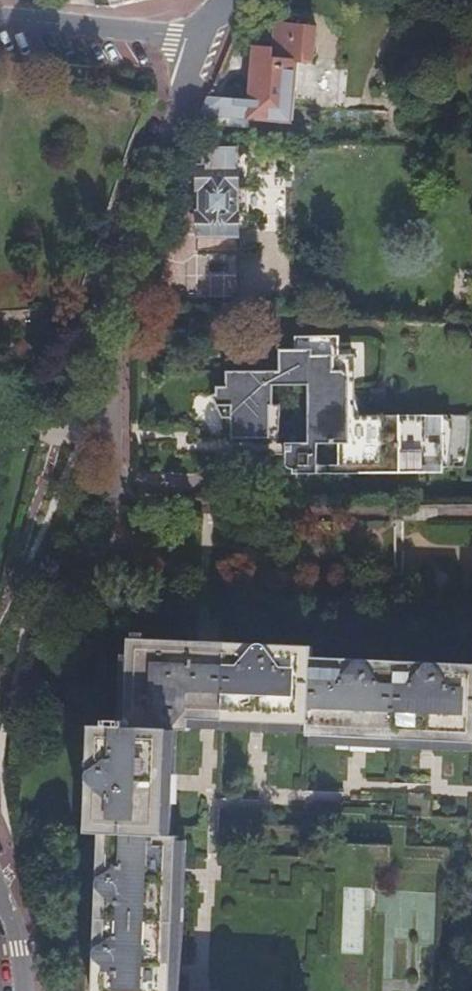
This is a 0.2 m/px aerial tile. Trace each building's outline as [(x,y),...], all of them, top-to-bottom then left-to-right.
[(210,96),(201,115),(283,122),(292,60),(311,62),(316,27),(263,20),(259,50),(257,50),(250,100),(210,96)] [(196,215),(195,236),(236,236),(236,216),(245,215),(246,190),(237,190),(238,168),(197,167),(196,189),(201,189),(200,214),(196,215)] [(185,254),(184,294),(232,295),(232,254),(185,254)] [(317,382),(317,441),(339,441),(339,466),(339,475),(443,475),(443,468),(459,468),(467,435),(469,416),(355,416),(354,381),(354,356),(339,357),(338,337),(293,338),(293,350),(278,350),(278,371),(226,371),(225,386),(216,386),(216,393),(209,396),(220,411),(220,412),(230,412),(230,429),(230,434),(271,434),(270,401),(273,401),(273,382),(309,382),(317,382)] [(374,337),(338,337),(339,357),(354,356),(354,381),(374,381),(374,337)] [(309,442),(317,441),(317,382),(309,382),(309,442)] [(280,401),(273,401),(270,401),(271,434),(271,451),(288,451),(309,451),(309,442),(279,441),(280,401)] [(221,429),(230,429),(230,412),(220,412),(221,429)] [(317,466),(317,441),(309,442),(309,451),(309,475),(339,475),(339,466),(317,466)] [(309,451),(288,451),(288,464),(288,465),(288,467),(289,468),(290,469),(291,471),(292,471),(294,472),(294,475),(309,475),(309,451)] [(179,840),(167,839),(170,732),(190,733),(191,722),(309,726),(308,737),(471,747),(471,665),(314,659),(314,646),(132,640),(128,730),(94,728),(88,836),(102,838),(96,990),(173,990),(179,840)]
